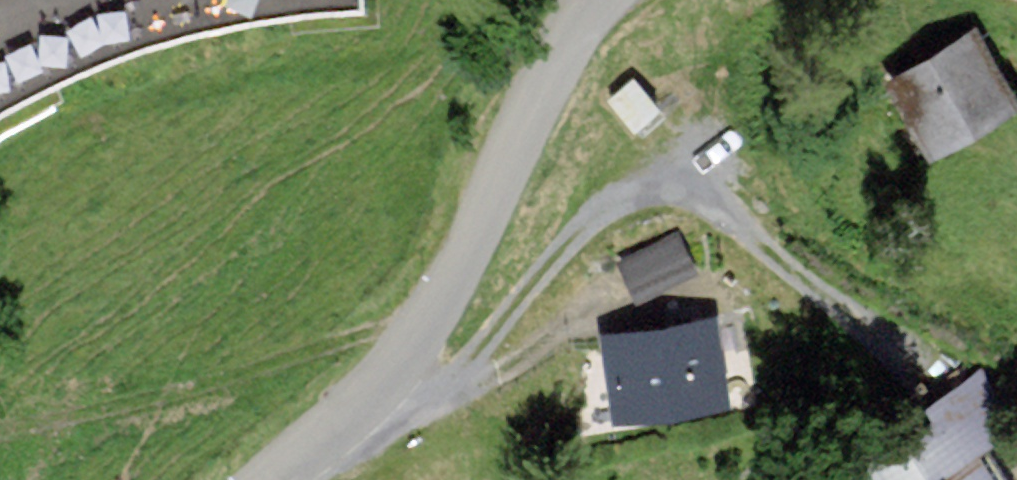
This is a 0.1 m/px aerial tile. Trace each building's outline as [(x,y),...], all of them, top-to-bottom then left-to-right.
[(27,104),(117,62),(209,33),(321,15),(358,13),(357,0),(0,0),(0,119),(27,104)] [(895,83),(933,156),(1013,114),(974,41),(937,61),(895,83)] [(627,260),(645,302),(701,277),(683,236),(627,260)] [(610,343),(619,415),(720,402),(710,330),(683,334),(610,343)] [(939,433),(911,450),(865,478),(866,479),(999,479),(983,453),(1012,436),(978,380),(927,411),(939,433)]
